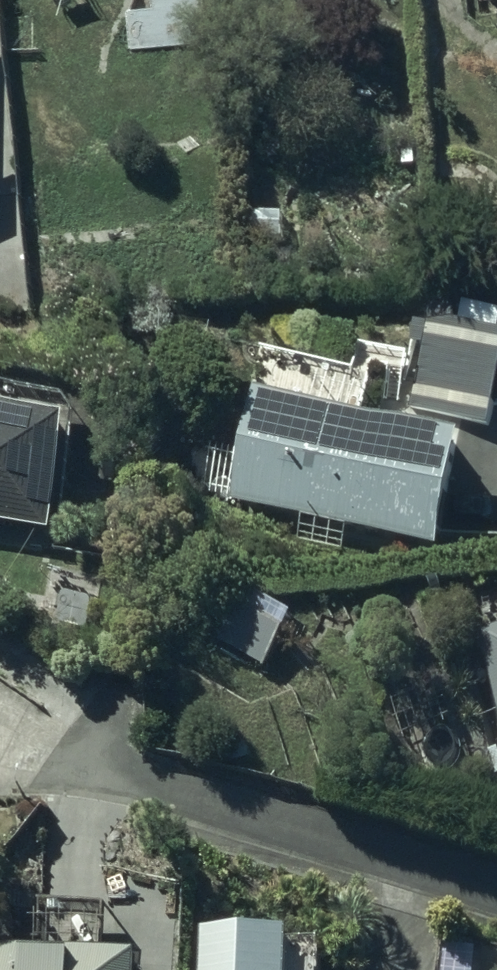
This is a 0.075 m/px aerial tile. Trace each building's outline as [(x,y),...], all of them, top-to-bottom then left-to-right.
[(142,49),(184,53),(188,0),(146,0),(142,49)] [(485,426),(496,385),(496,350),(430,331),(409,404),(485,426)] [(249,407),(223,503),(440,562),(467,466),(249,407)] [(44,574),(71,436),(0,423),(0,565),(44,574)] [(298,611),(248,582),(218,634),(268,663),(298,611)] [(479,621),(496,753),(496,619),(479,621)] [(295,957),(196,957),(197,969),(295,969),(295,957)]
